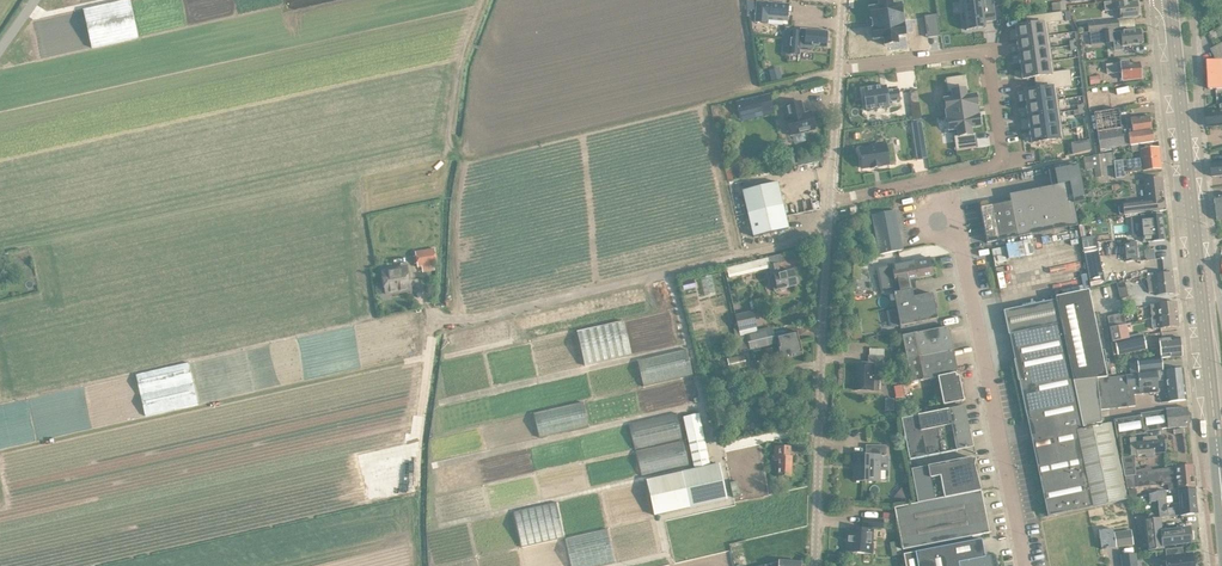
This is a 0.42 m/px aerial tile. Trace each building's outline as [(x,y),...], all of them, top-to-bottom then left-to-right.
[(189,24),(236,14),(233,0),(184,0),(189,24)] [(869,8),(871,19),(872,18),(873,23),(903,19),(901,3),(892,4),(892,0),(878,0),(879,6),(869,8)] [(963,12),(964,20),(966,20),(967,29),(986,26),(984,13),(995,12),(994,0),(977,0),(964,2),(965,12),(963,12)] [(1138,16),(1138,14),(1140,14),(1139,8),(1137,8),(1136,1),(1127,2),(1126,1),(1118,2),(1118,0),(1103,2),(1104,11),(1119,9),(1120,18),(1138,16)] [(756,2),(755,22),(767,23),(767,19),(767,14),(788,16),(788,4),(756,2)] [(1063,21),(1061,11),(1029,16),(1031,24),(1015,26),(1017,39),(1048,35),(1047,23),(1063,21)] [(936,14),(924,16),(927,37),(939,35),(936,14)] [(873,28),(872,28),(873,39),(883,38),(884,45),(898,43),(897,36),(905,35),(903,19),(873,23),(873,28)] [(1111,29),(1117,29),(1116,20),(1087,23),(1088,32),(1090,31),(1104,30),(1111,29)] [(791,31),(789,53),(799,54),(799,49),(810,50),(813,48),(813,46),(825,47),(825,45),(827,43),(827,39),(826,37),(827,31),(800,29),(800,32),(791,31)] [(1113,42),(1113,39),(1121,38),(1122,46),(1132,45),(1132,44),(1141,44),(1141,42),(1142,42),(1141,33),(1140,33),(1139,29),(1112,32),(1112,30),(1104,31),(1104,30),(1090,31),(1091,44),(1104,43),(1113,42)] [(1019,52),(1050,48),(1048,35),(1017,39),(1019,52)] [(1210,49),(1214,56),(1214,59),(1207,60),(1208,88),(1221,88),(1221,42),(1210,49)] [(1050,48),(1019,52),(1021,65),(1052,61),(1050,48)] [(1023,78),(1038,76),(1038,82),(1071,78),(1070,69),(1054,72),(1052,61),(1021,65),(1023,78)] [(1107,73),(1121,72),(1122,79),(1141,77),(1140,75),(1142,74),(1141,67),(1140,67),(1139,65),(1141,64),(1140,62),(1128,64),(1128,61),(1120,62),(1120,63),(1105,64),(1107,73)] [(930,66),(916,68),(919,87),(933,85),(930,66)] [(769,70),(771,80),(777,79),(774,69),(769,70)] [(952,98),(944,99),(946,115),(976,110),(976,105),(977,105),(975,94),(966,96),(965,89),(969,89),(967,75),(945,78),(947,92),(951,91),(952,98)] [(1072,86),(1071,78),(1038,82),(1039,88),(1025,90),(1027,104),(1058,99),(1056,88),(1072,86)] [(865,110),(889,106),(888,102),(900,100),(898,88),(887,90),(886,85),(862,89),(865,110)] [(918,89),(910,90),(914,118),(922,117),(918,89)] [(740,116),(773,108),(770,94),(736,102),(740,116)] [(1130,145),(1153,141),(1149,116),(1144,117),(1139,118),(1139,116),(1128,118),(1128,120),(1126,121),(1126,125),(1120,126),(1119,117),(1117,109),(1116,109),(1114,98),(1114,94),(1091,98),(1093,106),(1094,113),(1093,113),(1095,121),(1097,131),(1098,139),(1100,149),(1110,147),(1130,145)] [(1059,112),(1058,99),(1027,104),(1028,116),(1059,112)] [(791,135),(815,129),(811,112),(804,113),(801,101),(785,105),(788,117),(787,117),(791,135)] [(1219,104),(1220,109),(1215,109),(1215,111),(1206,112),(1207,118),(1205,120),(1206,123),(1207,124),(1207,126),(1221,124),(1221,103),(1219,104)] [(976,110),(946,115),(948,130),(957,129),(958,135),(954,136),(956,150),(977,147),(975,133),(971,133),(970,127),(980,126),(979,115),(977,115),(976,110)] [(1030,129),(1061,125),(1059,112),(1028,116),(1030,129)] [(913,122),(917,158),(927,157),(925,138),(933,137),(933,130),(924,131),(922,121),(913,122)] [(1063,138),(1061,125),(1030,129),(1032,142),(1063,138)] [(1090,140),(1071,143),(1072,154),(1091,149),(1090,140)] [(1158,141),(1153,141),(1130,145),(1131,152),(1140,151),(1140,157),(1113,159),(1114,164),(1115,178),(1124,176),(1124,172),(1142,170),(1161,168),(1158,145),(1158,141)] [(859,149),(862,168),(871,166),(871,168),(881,166),(880,165),(888,164),(888,163),(895,162),(892,144),(859,149)] [(795,152),(779,154),(781,167),(797,164),(795,152)] [(1106,165),(1114,164),(1113,159),(1112,152),(1104,153),(1092,155),(1092,156),(1084,156),(1085,168),(1094,167),(1095,176),(1107,175),(1106,165)] [(1211,168),(1210,169),(1210,173),(1212,173),(1212,176),(1221,175),(1221,161),(1211,162),(1211,168)] [(1073,203),(1085,201),(1081,180),(1078,165),(1054,170),(1056,183),(1051,184),(1050,184),(1050,186),(1008,194),(1010,201),(980,207),(986,242),(1077,224),(1073,203)] [(1123,202),(1123,204),(1164,199),(1164,198),(1162,177),(1144,179),(1146,200),(1123,202)] [(777,182),(742,190),(748,214),(782,205),(777,182)] [(1164,199),(1123,204),(1123,205),(1118,205),(1119,214),(1124,213),(1124,214),(1131,214),(1137,213),(1141,212),(1144,212),(1148,212),(1155,211),(1165,210),(1164,199)] [(782,205),(748,214),(753,236),(788,228),(782,205)] [(879,254),(902,249),(895,210),(871,214),(879,254)] [(1151,240),(1151,241),(1164,240),(1161,213),(1149,214),(1149,218),(1141,219),(1143,241),(1151,240)] [(1121,216),(1113,217),(1115,236),(1122,235),(1121,216)] [(1078,226),(1081,239),(1102,235),(1099,222),(1078,226)] [(1125,261),(1137,260),(1134,223),(1122,224),(1125,261)] [(991,246),(993,260),(1030,255),(1028,241),(991,246)] [(434,248),(415,252),(417,267),(437,263),(434,248)] [(1155,259),(1155,248),(1146,248),(1146,259),(1155,259)] [(1084,253),(1092,285),(1115,279),(1112,272),(1104,274),(1098,249),(1084,253)] [(785,289),(785,287),(796,285),(795,284),(797,282),(796,277),(794,277),(792,270),(779,273),(777,263),(770,265),(768,257),(726,268),(729,277),(747,273),(769,267),(774,290),(780,289),(781,290),(785,289)] [(897,282),(899,291),(914,288),(912,279),(913,279),(913,278),(917,278),(932,275),(929,257),(891,264),(895,282),(897,282)] [(866,261),(853,260),(852,278),(865,279),(866,261)] [(382,271),(386,294),(410,290),(406,267),(382,271)] [(1153,274),(1155,292),(1156,295),(1174,293),(1172,278),(1172,272),(1153,274)] [(705,291),(715,288),(712,274),(701,277),(705,291)] [(695,286),(694,279),(682,282),(683,289),(695,286)] [(1116,284),(1120,299),(1128,297),(1124,282),(1116,284)] [(916,289),(916,288),(914,288),(899,291),(893,293),(900,326),(937,319),(937,317),(935,310),(935,308),(933,309),(932,304),(934,303),(934,302),(932,294),(932,293),(913,297),(912,290),(916,289)] [(1078,292),(1055,297),(1056,299),(1072,381),(1096,378),(1108,377),(1106,362),(1103,363),(1100,352),(1101,351),(1101,350),(1100,351),(1098,342),(1099,341),(1098,339),(1103,338),(1099,312),(1093,314),(1092,314),(1092,315),(1084,317),(1078,292)] [(1056,299),(1003,310),(1003,313),(1004,312),(1006,322),(1005,322),(1006,323),(1008,332),(1008,334),(1014,333),(1014,334),(1015,334),(1017,344),(1016,344),(1017,347),(1019,357),(1019,358),(1013,359),(1014,362),(1011,362),(1012,367),(1015,367),(1016,370),(1018,381),(1019,381),(1027,422),(1032,421),(1033,426),(1034,426),(1036,435),(1035,435),(1036,439),(1031,440),(1047,516),(1126,499),(1125,492),(1125,491),(1124,491),(1123,483),(1123,482),(1121,475),(1122,475),(1121,474),(1119,465),(1120,465),(1120,464),(1119,465),(1117,457),(1118,457),(1118,456),(1117,456),(1114,440),(1114,439),(1112,432),(1112,430),(1112,431),(1110,423),(1083,429),(1082,427),(1072,381),(1056,299)] [(1150,304),(1151,317),(1154,316),(1177,314),(1176,301),(1175,302),(1150,304)] [(738,330),(739,330),(756,326),(752,311),(735,315),(738,330)] [(1109,327),(1125,324),(1123,312),(1107,316),(1109,327)] [(1178,326),(1177,314),(1154,316),(1151,317),(1152,328),(1153,328),(1159,328),(1178,326)] [(586,363),(633,353),(625,319),(579,329),(586,363)] [(853,339),(861,337),(859,327),(859,319),(851,320),(851,329),(853,339)] [(1112,341),(1128,338),(1125,324),(1109,328),(1112,341)] [(948,326),(901,335),(905,354),(906,359),(953,349),(952,344),(949,332),(950,332),(948,326)] [(744,351),(750,349),(775,343),(772,329),(741,337),(744,351)] [(779,354),(781,359),(802,354),(800,345),(799,345),(799,342),(796,331),(775,336),(778,346),(765,349),(766,355),(769,354),(770,356),(779,354)] [(1117,354),(1146,348),(1143,335),(1128,339),(1111,342),(1113,354),(1117,354)] [(1160,346),(1161,358),(1181,355),(1180,337),(1159,339),(1160,346)] [(953,349),(906,359),(911,382),(937,377),(943,405),(963,401),(962,397),(960,384),(959,381),(959,377),(957,376),(956,376),(955,374),(958,373),(957,367),(956,367),(954,355),(953,349)] [(744,355),(727,359),(730,371),(747,367),(744,355)] [(879,370),(879,364),(883,364),(883,356),(877,356),(868,355),(868,364),(854,363),(853,390),(879,390),(879,370)] [(1138,372),(1162,370),(1161,358),(1149,359),(1137,360),(1138,372)] [(1182,368),(1156,371),(1157,380),(1165,379),(1168,402),(1185,400),(1186,400),(1183,368),(1182,368)] [(1156,371),(1137,373),(1137,374),(1139,394),(1158,392),(1157,380),(1156,371)] [(134,374),(82,385),(91,427),(137,417),(132,391),(137,390),(134,374)] [(1137,374),(1115,376),(1119,407),(1120,407),(1128,406),(1135,406),(1133,394),(1139,394),(1137,374)] [(1115,376),(1096,378),(1100,409),(1109,408),(1117,407),(1119,407),(1115,376)] [(638,388),(643,412),(693,401),(688,377),(638,388)] [(1096,378),(1072,381),(1082,427),(1101,423),(1100,409),(1096,378)] [(956,450),(972,447),(964,406),(901,418),(909,460),(956,450)] [(1122,418),(1121,419),(1114,420),(1115,425),(1114,425),(1115,426),(1116,431),(1115,431),(1116,432),(1117,437),(1119,450),(1121,458),(1121,459),(1122,466),(1122,467),(1126,487),(1161,484),(1161,485),(1162,485),(1162,484),(1167,484),(1168,489),(1177,488),(1177,489),(1195,487),(1194,477),(1195,476),(1194,476),(1193,466),(1194,466),(1194,465),(1193,465),(1174,467),(1152,470),(1134,473),(1133,456),(1133,449),(1136,449),(1137,455),(1145,454),(1145,456),(1152,455),(1152,454),(1154,454),(1153,452),(1164,451),(1164,450),(1165,449),(1164,442),(1163,442),(1162,436),(1161,428),(1167,427),(1167,428),(1189,426),(1187,407),(1164,410),(1140,413),(1140,415),(1132,417),(1131,417),(1123,418),(1122,418)] [(684,417),(694,467),(709,464),(698,414),(684,417)] [(853,469),(853,480),(880,481),(880,455),(886,455),(886,445),(865,445),(865,454),(854,454),(854,462),(853,462),(853,469)] [(778,460),(778,476),(791,476),(792,456),(790,456),(790,446),(774,446),(774,455),(771,455),(771,460),(778,460)] [(981,493),(981,490),(980,489),(974,468),(975,468),(974,465),(975,458),(970,457),(911,469),(917,503),(894,507),(902,550),(981,534),(986,533),(989,533),(988,530),(983,505),(981,496),(981,495),(981,493)] [(689,507),(727,499),(719,464),(681,472),(647,479),(647,480),(655,514),(689,507)] [(1195,489),(1178,490),(1180,515),(1197,513),(1195,489)] [(478,555),(521,548),(518,526),(510,528),(508,514),(472,521),(478,555)] [(851,542),(850,552),(872,553),(876,553),(877,544),(876,544),(877,530),(876,530),(876,527),(886,528),(887,519),(862,517),(861,526),(861,529),(849,528),(848,537),(849,537),(848,542),(851,542)] [(1163,548),(1163,545),(1161,531),(1159,517),(1145,519),(1145,520),(1137,521),(1138,529),(1146,528),(1148,550),(1163,548)] [(1190,542),(1189,528),(1161,531),(1163,545),(1190,542)] [(571,565),(594,565),(614,563),(608,529),(574,535),(577,552),(569,553),(571,565)] [(1132,543),(1131,531),(1114,533),(1116,545),(1132,543)] [(982,542),(981,539),(903,554),(905,565),(992,565),(990,555),(985,557),(984,553),(983,554),(981,542),(982,542)] [(1192,553),(1182,555),(1181,548),(1165,550),(1166,557),(1165,557),(1166,565),(1193,565),(1192,553)] [(1135,553),(1121,555),(1122,565),(1137,565),(1135,553)]
